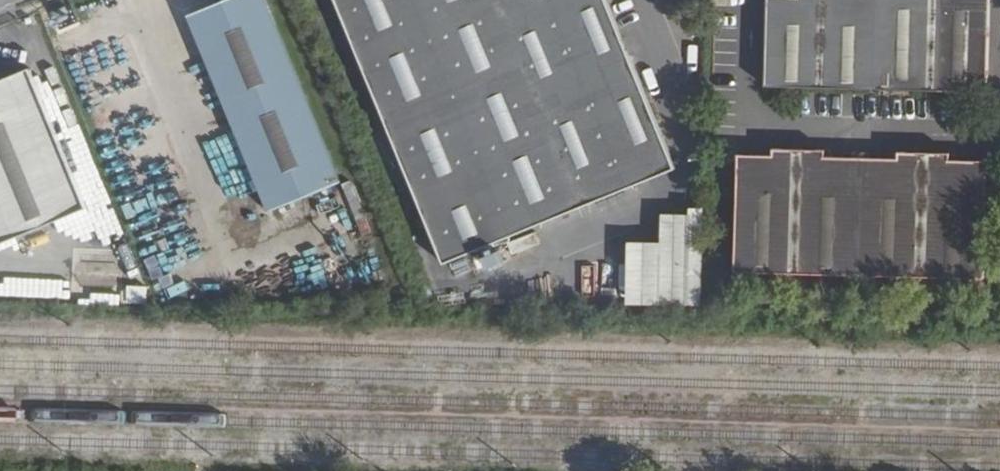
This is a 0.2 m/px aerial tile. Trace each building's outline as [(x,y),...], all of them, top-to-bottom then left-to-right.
[(264,210),(335,181),(261,0),(216,0),(184,13),(264,210)] [(437,264),(673,168),(605,0),(330,0),(437,264)] [(765,85),(984,91),(986,0),(768,0),(765,85)] [(0,77),(0,238),(79,207),(24,68),(0,77)] [(739,152),(736,269),(987,275),(991,158),(954,157),(955,151),(902,149),(901,156),(828,154),(827,147),(776,147),(776,153),(739,152)]
